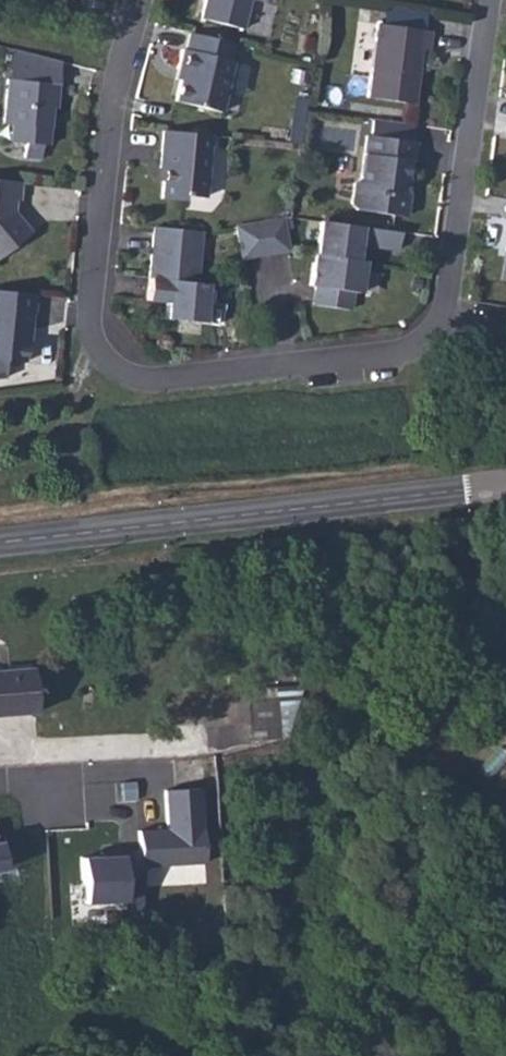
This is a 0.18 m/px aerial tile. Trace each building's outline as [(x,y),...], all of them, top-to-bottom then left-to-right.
[(223,4),(221,3),(215,28),(257,38),(264,7),(278,10),(280,0),(224,0),(223,4)] [(409,3),(449,10),(451,0),(409,0),(409,3)] [(446,43),(391,35),(380,109),(427,116),(431,90),(427,90),(428,84),(432,80),(436,62),(443,63),(446,43)] [(246,52),(201,41),(197,58),(195,58),(190,77),(194,78),(192,88),(187,109),(233,120),(245,69),(243,69),(246,52)] [(59,62),(11,48),(2,123),(10,124),(8,141),(24,142),(22,157),(39,159),(40,144),(46,145),(50,108),(54,108),(59,62)] [(384,130),(381,146),(423,153),(425,136),(384,130)] [(221,145),(174,138),(169,176),(173,177),(172,189),(170,207),(190,209),(190,204),(213,207),(221,145)] [(367,220),(416,227),(419,203),(415,202),(417,190),(420,172),(424,173),(427,153),(423,153),(381,146),(378,146),(372,188),(365,193),(362,213),(367,220)] [(34,232),(28,232),(24,227),(27,225),(29,212),(33,212),(35,194),(0,191),(0,265),(8,274),(44,245),(34,232)] [(299,233),(295,234),(297,246),(305,245),(303,233),(299,233)] [(295,234),(248,240),(253,272),(300,264),(297,246),(295,234)] [(411,263),(413,245),(334,236),(330,270),(331,270),(330,279),(327,278),(324,301),(331,302),(329,320),(366,324),(368,306),(374,307),(378,275),(370,274),(372,253),(379,254),(379,259),(411,263)] [(205,297),(211,245),(164,240),(162,260),(165,260),(164,267),(161,267),(158,290),(159,291),(156,313),(177,315),(175,332),(224,338),(226,323),(220,322),(223,304),(215,303),(216,297),(205,297)] [(0,303),(0,371),(35,374),(38,342),(41,343),(43,325),(44,325),(46,307),(0,303)] [(33,719),(25,673),(0,678),(0,725),(33,719)] [(248,737),(278,738),(279,698),(249,697),(248,737)] [(196,775),(156,773),(155,807),(130,806),(128,850),(192,853),(196,775)] [(109,848),(68,847),(67,892),(107,894),(107,879),(123,879),(125,842),(109,841),(109,848)]
